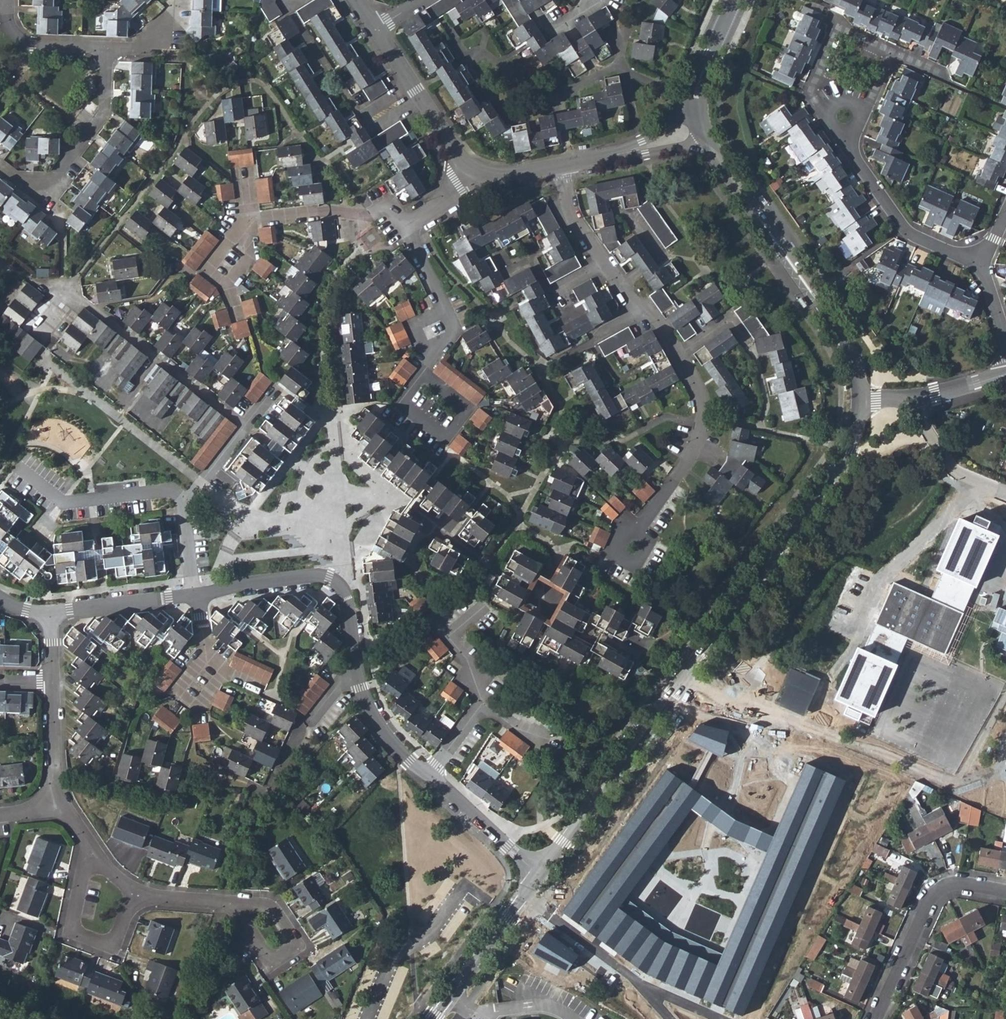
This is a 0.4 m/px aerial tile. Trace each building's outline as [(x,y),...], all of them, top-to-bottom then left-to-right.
[(120,2),(123,5),(134,17),(152,0),(121,0),(120,2)] [(192,11),(213,12),(218,12),(219,0),(192,0),(192,11)] [(274,21),(282,15),(275,3),(276,0),(260,0),(258,6),(269,23),(274,21)] [(311,20),(334,5),(331,0),(315,0),(296,12),(304,24),(311,20)] [(433,23),(438,20),(444,15),(455,8),(463,3),(461,0),(441,0),(425,10),(433,23)] [(488,6),(484,0),(467,0),(463,3),(455,8),(463,21),(476,14),(482,23),(494,15),(488,6)] [(518,27),(531,20),(527,15),(520,1),(519,0),(500,0),(518,27)] [(539,8),(534,0),(522,0),(520,1),(527,15),(533,11),(539,8)] [(553,0),(534,0),(539,8),(543,13),(556,4),(553,0)] [(651,3),(657,9),(654,16),(666,22),(667,19),(678,6),(673,1),(674,0),(654,0),(651,3)] [(854,18),(861,2),(862,0),(824,0),(823,2),(837,8),(838,6),(844,10),(843,14),(854,18)] [(810,8),(821,13),(824,6),(813,1),(810,8)] [(866,5),(861,2),(854,18),(852,23),(859,26),(860,25),(866,27),(865,29),(873,32),(874,30),(884,10),(867,3),(866,5)] [(128,22),(134,17),(123,5),(115,12),(104,12),(104,30),(107,30),(108,37),(127,38),(128,22)] [(332,24),(342,18),(334,5),(311,20),(327,45),(339,36),(334,27),(332,24)] [(59,11),(59,7),(54,6),(38,6),(37,34),(58,35),(58,29),(61,29),(62,11),(59,11)] [(800,21),(795,31),(814,40),(819,30),(816,28),(819,21),(820,22),(823,14),(821,13),(810,8),(805,6),(802,12),(805,13),(801,21),(800,21)] [(582,39),(593,56),(598,63),(611,55),(596,31),(613,19),(605,7),(575,26),(582,39)] [(416,49),(429,41),(422,30),(433,23),(425,10),(401,25),(416,49)] [(798,20),(800,21),(801,21),(805,13),(802,12),(797,10),(795,11),(793,17),(793,18),(798,20)] [(889,36),(897,41),(898,39),(907,18),(890,11),(889,13),(884,10),(874,30),(883,34),(884,32),(889,35),(889,36)] [(213,17),(213,12),(192,11),(191,26),(185,31),(197,44),(206,35),(215,35),(216,18),(213,17)] [(664,26),(666,22),(654,16),(651,24),(643,23),(639,44),(633,43),(631,58),(653,61),(656,41),(662,41),(664,26)] [(275,49),(288,41),(299,34),(288,17),(276,24),(277,29),(266,36),(275,49)] [(917,44),(923,47),(931,29),(932,27),(926,24),(924,28),(918,24),(918,23),(907,18),(898,39),(909,43),(912,40),(917,42),(917,44)] [(526,41),(534,53),(546,43),(531,20),(518,27),(506,36),(515,48),(526,41)] [(942,47),(952,52),(960,36),(962,32),(943,23),(938,32),(931,29),(923,47),(922,49),(929,53),(928,57),(936,60),(942,47)] [(791,46),(787,54),(804,62),(806,63),(809,56),(807,55),(814,40),(795,31),(789,45),(791,46)] [(546,43),(534,53),(542,65),(559,54),(574,78),(586,70),(582,63),(571,46),(563,33),(546,43)] [(346,48),(345,45),(339,36),(327,45),(342,68),(347,66),(359,58),(351,45),(346,48)] [(963,74),(972,77),(979,63),(981,56),(972,53),(977,43),(960,36),(952,52),(950,56),(960,61),(955,74),(962,77),(963,74)] [(593,56),(582,39),(571,46),(582,63),(593,56)] [(290,74),(307,63),(298,50),(295,52),(288,41),(275,49),(290,74)] [(431,74),(436,70),(450,63),(454,59),(447,47),(437,53),(429,41),(416,49),(431,74)] [(798,74),(804,62),(787,54),(785,53),(779,65),(781,66),(778,72),(773,71),(771,77),(790,86),(793,80),(792,79),(795,73),(798,74)] [(363,90),(375,82),(359,58),(347,66),(354,77),(344,84),(352,96),(363,90)] [(153,68),(153,64),(132,63),(131,90),(152,91),(152,86),(156,85),(157,68),(153,68)] [(305,97),(317,89),(310,78),(315,75),(307,63),(290,74),(305,97)] [(457,75),(456,72),(450,63),(436,70),(444,83),(457,75)] [(895,80),(890,91),(910,100),(915,89),(914,88),(917,82),(921,83),(924,76),(904,68),(901,74),(902,75),(899,82),(895,80)] [(459,107),(472,99),(465,88),(474,82),(466,69),(457,75),(444,83),(459,107)] [(596,111),(624,105),(618,77),(604,80),(607,94),(601,94),(593,96),(596,111)] [(370,102),(388,90),(381,79),(375,82),(363,90),(370,102)] [(321,122),(325,120),(337,111),(330,99),(326,102),(317,89),(305,97),(321,122)] [(151,95),(152,91),(131,90),(131,118),(150,119),(151,113),(154,113),(155,95),(151,95)] [(903,117),(910,100),(890,91),(888,90),(884,99),(885,100),(883,106),(881,105),(878,112),(884,115),(899,122),(902,116),(903,117)] [(581,111),(567,114),(570,128),(599,122),(596,111),(593,96),(578,99),(581,111)] [(244,118),(242,98),(222,101),(225,121),(244,118)] [(493,138),(500,133),(505,130),(489,105),(480,111),(472,99),(459,107),(475,133),(484,126),(493,138)] [(785,130),(790,136),(807,124),(809,123),(804,117),(807,115),(802,108),(790,116),(783,106),(766,119),(777,136),(785,130)] [(997,136),(1005,141),(1005,110),(1003,116),(998,114),(992,127),(999,130),(997,136)] [(325,120),(340,143),(350,137),(363,129),(355,116),(345,122),(337,111),(325,120)] [(556,116),(559,131),(570,128),(567,114),(556,116)] [(899,135),(904,124),(899,122),(884,115),(879,126),(883,129),(880,135),(878,134),(875,140),(882,143),(896,149),(899,143),(895,141),(898,135),(899,135)] [(264,116),(244,118),(247,138),(266,136),(264,116)] [(556,131),(559,131),(556,116),(539,119),(541,133),(544,148),(559,146),(556,131)] [(2,117),(0,119),(0,143),(10,151),(24,135),(20,132),(22,129),(9,119),(6,121),(2,117)] [(139,137),(141,134),(125,121),(118,130),(112,137),(108,143),(120,152),(125,156),(129,151),(131,152),(141,139),(139,137)] [(227,140),(225,121),(204,123),(207,143),(227,140)] [(399,140),(409,134),(400,122),(371,140),(378,153),(386,148),(399,140)] [(544,148),(541,133),(531,135),(528,136),(525,124),(511,127),(511,128),(505,130),(500,133),(505,142),(514,140),(517,153),(544,148)] [(789,137),(794,142),(797,141),(801,146),(800,147),(807,157),(825,145),(817,135),(814,137),(810,132),(811,131),(807,124),(790,136),(789,137)] [(350,137),(355,144),(367,135),(363,129),(350,137)] [(378,153),(371,140),(367,135),(355,144),(358,148),(346,156),(353,169),(378,153)] [(39,155),(62,156),(60,139),(48,139),(48,137),(31,136),(31,138),(27,138),(26,161),(39,161),(39,155)] [(989,159),(1005,167),(1005,141),(997,136),(995,136),(991,145),(995,147),(989,159)] [(386,148),(402,172),(409,167),(427,157),(426,156),(418,144),(407,152),(399,140),(386,148)] [(791,144),(803,161),(807,157),(800,147),(801,146),(797,141),(794,142),(791,144)] [(108,143),(91,165),(98,170),(107,177),(117,165),(119,167),(123,159),(118,155),(120,152),(108,143)] [(899,160),(903,152),(896,149),(882,143),(879,151),(876,149),(872,157),(885,163),(881,174),(900,183),(909,164),(899,160)] [(817,172),(821,178),(839,165),(841,164),(837,158),(836,160),(831,153),(833,152),(827,144),(825,145),(807,157),(812,165),(814,164),(818,171),(817,172)] [(303,166),(300,145),(281,148),(284,168),(290,167),(303,166)] [(173,164),(189,176),(202,160),(186,148),(173,164)] [(231,168),(254,165),(252,149),(229,152),(231,168)] [(974,182),(993,190),(998,180),(996,180),(998,176),(1002,178),(1005,170),(1005,167),(989,159),(987,158),(982,169),(983,170),(980,177),(976,175),(974,182)] [(313,185),(310,165),(306,165),(303,166),(290,167),(293,187),(302,186),(313,185)] [(831,194),(835,201),(853,189),(847,182),(846,183),(842,177),(846,175),(839,165),(821,178),(827,187),(829,186),(833,192),(831,194)] [(385,183),(393,196),(394,195),(404,189),(413,200),(426,191),(409,167),(402,172),(385,183)] [(108,183),(110,180),(107,177),(98,170),(81,191),(98,205),(107,193),(108,195),(114,187),(108,183)] [(808,179),(812,184),(819,179),(815,174),(808,179)] [(189,176),(177,191),(193,204),(205,188),(189,176)] [(271,178),(259,180),(256,180),(259,203),(274,201),(271,178)] [(1,207),(15,190),(0,179),(0,206),(1,207)] [(149,195),(165,207),(177,191),(162,179),(149,195)] [(639,207),(634,179),(605,185),(609,199),(622,196),(625,209),(625,210),(635,208),(639,207)] [(219,202),(234,200),(232,183),(217,186),(219,202)] [(324,203),(321,184),(316,184),(313,185),(302,186),(305,205),(324,203)] [(605,200),(609,199),(605,185),(586,189),(591,217),(607,213),(605,200)] [(947,194),(928,185),(919,206),(929,210),(923,223),(932,227),(934,223),(940,226),(949,206),(943,203),(947,194)] [(832,214),(842,231),(847,227),(860,218),(853,208),(865,200),(861,194),(857,196),(853,189),(835,201),(840,208),(832,214)] [(19,220),(24,224),(37,207),(15,190),(1,207),(4,209),(3,212),(17,223),(19,220)] [(79,206),(75,212),(67,223),(69,224),(79,232),(87,223),(88,223),(99,210),(97,209),(100,206),(98,205),(81,191),(74,201),(79,206)] [(763,194),(760,196),(765,204),(768,202),(763,194)] [(955,209),(949,206),(940,226),(946,229),(945,232),(953,236),(959,223),(970,228),(979,208),(960,199),(955,209)] [(639,207),(635,208),(665,249),(677,240),(648,200),(639,207)] [(523,224),(536,216),(533,212),(528,203),(503,217),(516,241),(528,234),(523,224)] [(563,236),(546,205),(533,212),(536,216),(550,243),(563,236)] [(48,246),(55,237),(58,233),(42,221),(46,215),(37,207),(24,224),(22,226),(25,228),(24,229),(38,240),(39,239),(48,246)] [(165,207),(152,223),(168,235),(180,219),(165,207)] [(140,239),(152,223),(137,211),(124,227),(140,239)] [(601,236),(602,243),(610,254),(611,253),(621,246),(618,242),(612,217),(611,213),(607,213),(591,217),(594,231),(599,230),(601,236)] [(868,220),(865,215),(860,218),(847,227),(851,232),(843,238),(854,254),(871,241),(865,232),(876,224),(871,218),(868,220)] [(478,230),(486,244),(498,237),(503,248),(516,241),(503,217),(478,230)] [(316,242),(317,249),(320,250),(322,250),(324,249),(326,248),(327,245),(327,241),(336,240),(334,220),(308,223),(310,233),(312,233),(314,243),(316,242)] [(453,245),(460,257),(473,251),(486,244),(478,230),(473,220),(460,227),(466,237),(453,245)] [(276,243),(275,226),(259,228),(261,245),(276,243)] [(206,231),(182,262),(195,272),(219,241),(206,231)] [(543,255),(550,268),(573,255),(563,236),(550,243),(553,249),(543,255)] [(630,258),(637,267),(650,259),(634,236),(621,246),(611,253),(619,265),(630,258)] [(324,266),(327,268),(332,261),(320,250),(317,249),(315,247),(309,253),(306,253),(295,268),(298,271),(314,284),(321,275),(318,274),(324,266)] [(890,283),(898,287),(899,284),(906,267),(899,263),(898,265),(896,264),(902,251),(894,248),(892,251),(884,247),(875,268),(884,272),(880,281),(889,285),(890,283)] [(480,263),(473,251),(460,257),(459,258),(473,283),(479,280),(497,271),(490,258),(480,263)] [(396,259),(387,267),(396,278),(400,283),(415,270),(399,253),(395,257),(396,259)] [(550,284),(580,268),(573,255),(550,268),(543,271),(550,284)] [(113,261),(116,280),(136,278),(133,258),(113,261)] [(274,267),(262,258),(253,270),(265,278),(274,267)] [(650,259),(637,267),(638,269),(651,260),(650,259)] [(857,264),(862,271),(869,266),(863,259),(857,264)] [(651,260),(638,269),(643,276),(656,267),(651,260)] [(380,291),(396,278),(387,267),(381,261),(376,266),(377,268),(368,276),(380,291)] [(643,276),(655,292),(661,288),(679,275),(671,263),(659,271),(657,268),(656,267),(643,276)] [(913,288),(925,292),(932,274),(933,272),(922,267),(920,271),(913,269),(914,266),(908,263),(906,267),(899,284),(905,286),(907,283),(914,286),(913,288)] [(529,269),(504,283),(511,296),(523,289),(529,301),(543,294),(529,269)] [(284,285),(291,291),(304,301),(316,285),(314,284),(298,271),(292,279),(290,277),(284,285)] [(490,290),(497,303),(511,296),(504,283),(497,271),(479,280),(486,293),(490,290)] [(211,296),(216,289),(197,274),(192,281),(188,287),(207,301),(211,296)] [(939,277),(932,274),(925,292),(930,294),(925,305),(942,313),(945,306),(953,286),(938,280),(939,277)] [(367,306),(383,294),(380,291),(368,276),(362,281),(364,283),(354,291),(367,306)] [(97,283),(99,303),(119,300),(116,280),(97,283)] [(30,281),(4,313),(12,319),(6,327),(21,339),(15,347),(32,360),(46,343),(22,325),(46,294),(30,281)] [(595,289),(591,282),(591,281),(573,291),(579,302),(584,300),(597,292),(595,289)] [(4,283),(0,289),(5,293),(10,287),(4,283)] [(712,305),(723,297),(714,285),(691,301),(699,314),(706,323),(719,314),(712,305)] [(964,291),(953,286),(945,306),(955,311),(956,310),(962,313),(961,316),(967,320),(976,299),(970,297),(969,299),(962,296),(964,291)] [(655,292),(649,296),(665,320),(667,318),(677,311),(665,295),(661,288),(655,292)] [(277,305),(288,314),(297,321),(309,305),(304,301),(291,291),(286,299),(283,297),(277,305)] [(611,318),(597,292),(584,300),(590,311),(591,312),(586,315),(594,328),(611,318)] [(930,294),(925,292),(920,303),(925,305),(930,294)] [(533,332),(546,325),(540,313),(550,307),(543,294),(529,301),(519,307),(533,332)] [(805,307),(808,305),(802,297),(799,299),(805,307)] [(260,314),(256,298),(241,302),(245,317),(249,317),(251,316),(260,314)] [(415,315),(408,301),(401,305),(407,319),(415,315)] [(677,311),(667,318),(685,341),(695,334),(688,322),(699,314),(691,301),(677,311)] [(163,303),(151,318),(167,331),(179,315),(163,303)] [(770,337),(763,328),(746,304),(734,312),(754,341),(770,337)] [(401,305),(393,307),(400,322),(407,319),(401,305)] [(138,334),(151,318),(135,306),(123,322),(138,334)] [(71,323),(87,337),(100,320),(84,307),(79,313),(71,323)] [(231,325),(227,309),(215,312),(211,314),(216,329),(231,325)] [(874,319),(881,323),(886,312),(879,309),(874,319)] [(343,335),(344,344),(364,342),(360,312),(340,314),(341,324),(339,325),(339,335),(343,335)] [(6,327),(12,319),(4,313),(0,319),(0,322),(6,327)] [(274,328),(291,342),(294,345),(307,327),(297,321),(288,314),(282,322),(280,320),(274,328)] [(561,328),(563,332),(569,342),(584,333),(594,328),(586,315),(561,328)] [(87,337),(103,349),(116,332),(100,320),(87,337)] [(236,339),(250,335),(246,320),(231,325),(236,339)] [(400,322),(386,329),(389,336),(404,329),(400,322)] [(59,339),(75,352),(87,337),(71,323),(59,339)] [(464,333),(461,335),(471,352),(488,341),(483,333),(488,331),(485,325),(480,328),(478,325),(475,326),(464,333)] [(570,345),(569,342),(563,332),(553,337),(546,325),(533,332),(546,358),(570,345)] [(182,343),(198,355),(210,339),(195,327),(182,343)] [(611,353),(626,346),(635,341),(628,328),(597,344),(604,357),(611,353)] [(389,336),(391,339),(393,343),(407,337),(404,329),(389,336)] [(716,357),(737,342),(727,330),(693,355),(701,367),(704,365),(716,357)] [(170,359),(182,343),(167,331),(155,346),(170,359)] [(115,383),(123,390),(129,394),(134,386),(129,381),(148,357),(116,332),(103,349),(119,361),(113,369),(121,376),(115,383)] [(653,365),(666,358),(652,332),(635,341),(626,346),(634,359),(646,352),(653,365)] [(781,335),(770,337),(754,341),(758,355),(769,353),(773,366),(774,366),(787,362),(781,335)] [(396,350),(410,344),(407,337),(393,343),(396,350)] [(344,344),(341,345),(341,352),(344,352),(346,365),(366,362),(365,354),(373,353),(372,341),(364,342),(344,344)] [(282,347),(277,355),(292,367),(298,371),(309,356),(294,345),(291,342),(285,349),(282,347)] [(230,380),(242,364),(226,352),(214,368),(230,380)] [(202,384),(214,368),(198,355),(186,371),(202,384)] [(716,357),(704,365),(720,389),(733,380),(716,357)] [(416,368),(406,361),(403,358),(399,365),(411,374),(416,368)] [(653,394),(678,380),(666,358),(653,365),(658,374),(645,381),(653,394)] [(504,367),(509,364),(506,359),(501,362),(499,359),(482,369),(493,386),(505,378),(510,375),(504,367)] [(446,363),(442,360),(433,372),(439,377),(449,365),(446,363)] [(347,372),(348,384),(369,382),(366,362),(346,365),(343,365),(344,372),(347,372)] [(789,362),(787,362),(774,366),(778,379),(766,382),(770,396),(778,395),(796,390),(789,362)] [(584,383),(589,395),(590,396),(604,388),(589,363),(564,377),(571,390),(573,389),(584,383)] [(155,411),(163,416),(173,404),(165,398),(178,381),(156,364),(143,381),(148,385),(145,389),(161,402),(155,411)] [(394,371),(406,380),(411,374),(399,365),(394,371)] [(439,377),(457,392),(467,379),(461,374),(449,365),(439,377)] [(280,383),(285,387),(289,390),(303,402),(310,394),(307,392),(313,383),(298,371),(292,367),(280,383)] [(528,376),(532,373),(528,368),(525,371),(523,368),(514,372),(510,375),(505,378),(516,395),(533,384),(528,376)] [(389,378),(401,387),(406,380),(394,371),(389,378)] [(243,395),(254,404),(272,382),(261,373),(245,393),(243,395)] [(528,376),(533,384),(537,382),(532,373),(528,376)] [(474,384),(467,379),(457,392),(464,397),(474,384)] [(218,396),(233,408),(243,395),(245,393),(230,380),(218,396)] [(749,403),(733,380),(720,389),(715,391),(724,404),(729,401),(736,412),(749,403)] [(175,401),(183,407),(194,393),(178,381),(165,398),(173,404),(175,401)] [(655,398),(653,394),(645,381),(620,395),(628,409),(640,401),(642,405),(655,398)] [(349,392),(351,404),(373,401),(373,391),(370,392),(369,382),(348,384),(345,385),(346,392),(349,392)] [(480,388),(478,387),(474,384),(464,397),(470,402),(480,388)] [(533,384),(516,395),(527,412),(540,403),(544,409),(546,411),(548,413),(549,413),(553,407),(542,390),(538,393),(533,384)] [(805,387),(796,390),(778,395),(785,422),(800,419),(796,405),(808,402),(805,387)] [(476,407),(480,400),(486,393),(480,388),(470,402),(476,407)] [(628,409),(620,395),(611,400),(604,388),(590,396),(604,421),(628,409)] [(183,407),(198,419),(209,405),(194,393),(183,407)] [(281,402),(260,429),(259,430),(262,432),(263,431),(291,453),(315,422),(288,400),(288,399),(285,397),(284,398),(283,397),(280,401),(281,402)] [(193,427),(209,439),(226,418),(209,405),(198,419),(193,427)] [(362,421),(351,435),(359,442),(365,435),(372,440),(366,448),(362,454),(376,468),(399,439),(391,432),(385,440),(378,435),(386,425),(364,408),(359,414),(360,415),(358,417),(362,421)] [(491,419),(479,408),(474,415),(487,425),(491,419)] [(524,431),(529,421),(510,413),(502,432),(521,440),(522,436),(527,438),(529,433),(524,431)] [(482,431),(487,425),(474,415),(469,421),(482,431)] [(226,418),(209,439),(194,459),(190,463),(202,471),(237,427),(226,418)] [(746,445),(749,431),(733,427),(726,457),(746,461),(753,462),(757,448),(746,445)] [(502,432),(494,450),(499,452),(513,458),(514,454),(519,456),(521,451),(516,449),(521,440),(502,432)] [(453,441),(466,451),(471,444),(458,435),(453,441)] [(258,443),(253,439),(249,436),(226,467),(259,494),(271,480),(283,463),(281,461),(278,459),(271,453),(262,446),(258,443)] [(461,457),(466,451),(453,441),(449,447),(461,457)] [(413,500),(431,476),(437,469),(429,462),(425,467),(423,470),(416,464),(418,462),(419,460),(413,456),(416,453),(406,445),(405,444),(382,475),(386,479),(403,493),(413,500)] [(579,451),(576,448),(572,452),(575,456),(568,462),(583,477),(597,463),(593,459),(582,448),(579,451)] [(607,451),(604,448),(600,452),(603,456),(597,463),(611,477),(625,462),(622,459),(610,448),(607,451)] [(636,451),(633,448),(629,452),(632,456),(625,462),(639,476),(653,463),(639,448),(636,451)] [(499,452),(491,470),(509,478),(511,474),(515,477),(518,471),(513,469),(517,460),(513,458),(499,452)] [(622,459),(625,462),(632,456),(629,452),(622,459)] [(375,470),(376,468),(362,454),(359,457),(375,470)] [(730,482),(742,466),(746,461),(726,457),(725,462),(718,473),(730,482)] [(764,483),(742,466),(730,482),(733,484),(742,491),(745,487),(755,494),(764,483)] [(715,508),(733,484),(730,482),(718,473),(711,468),(702,480),(711,487),(703,499),(715,508)] [(575,499),(577,500),(585,483),(582,480),(577,478),(558,470),(555,479),(550,477),(548,482),(552,484),(551,488),(557,490),(569,496),(575,499)] [(652,489),(644,480),(638,486),(649,497),(654,491),(652,489)] [(434,489),(420,505),(429,512),(431,508),(438,514),(441,510),(454,494),(439,482),(438,481),(432,488),(434,489)] [(454,494),(441,510),(444,513),(458,524),(463,517),(462,516),(476,499),(460,486),(454,494)] [(633,491),(643,503),(649,497),(638,486),(633,491)] [(550,505),(549,509),(558,513),(567,517),(575,499),(569,496),(557,490),(552,500),(548,499),(546,504),(550,505)] [(20,581),(26,574),(35,581),(40,573),(39,573),(52,555),(44,549),(38,557),(8,533),(20,518),(27,524),(33,516),(2,492),(1,493),(0,492),(0,503),(3,505),(0,509),(0,565),(20,581)] [(614,496),(608,503),(619,513),(625,507),(614,496)] [(491,510),(483,504),(470,521),(468,519),(462,527),(464,528),(458,536),(474,548),(493,524),(485,518),(491,510)] [(601,510),(602,512),(612,520),(617,514),(606,504),(601,510)] [(559,535),(567,517),(558,513),(549,509),(539,505),(538,509),(533,507),(530,512),(535,514),(531,523),(550,531),(559,535)] [(374,573),(375,583),(394,580),(392,561),(394,556),(401,559),(402,560),(407,552),(406,551),(416,531),(418,532),(421,525),(414,522),(417,516),(403,508),(402,510),(400,514),(393,510),(368,556),(362,557),(364,574),(374,573)] [(873,714),(903,646),(907,638),(944,654),(966,604),(996,535),(959,519),(937,570),(942,573),(931,598),(894,582),(864,650),(858,648),(836,698),(873,714)] [(162,533),(160,524),(140,526),(141,535),(131,537),(132,545),(113,548),(112,538),(102,539),(106,569),(115,569),(117,578),(136,575),(135,566),(144,565),(145,574),(166,572),(164,556),(165,556),(165,552),(163,552),(163,543),(173,542),(172,535),(171,535),(171,532),(162,533)] [(596,528),(594,530),(593,535),(607,541),(609,534),(607,532),(596,528)] [(84,542),(83,532),(62,534),(63,544),(53,545),(58,584),(98,580),(96,560),(76,562),(76,553),(95,551),(94,541),(84,542)] [(589,541),(601,547),(604,548),(607,541),(593,535),(589,541)] [(450,549),(441,544),(434,540),(429,548),(437,553),(433,561),(459,576),(469,559),(460,554),(461,551),(452,546),(450,549)] [(515,551),(506,568),(532,582),(534,578),(536,574),(538,570),(541,565),(515,551)] [(577,562),(568,557),(565,556),(560,564),(562,566),(561,568),(560,571),(557,577),(555,576),(552,582),(570,593),(580,598),(584,589),(576,585),(587,564),(578,559),(577,562)] [(492,594),(517,608),(527,590),(510,581),(512,578),(503,573),(501,576),(492,594)] [(369,591),(371,603),(391,601),(393,601),(392,591),(395,590),(394,580),(375,583),(365,584),(366,591),(369,591)] [(272,604),(273,605),(288,617),(282,625),(289,631),(302,616),(306,619),(316,606),(317,605),(318,603),(317,602),(306,593),(300,601),(292,595),(286,603),(278,597),(272,604)] [(421,593),(415,599),(426,611),(431,606),(421,593)] [(630,628),(633,623),(629,621),(606,609),(601,617),(584,608),(582,611),(575,607),(580,598),(570,593),(564,603),(556,619),(574,629),(574,630),(582,635),(583,633),(588,622),(605,631),(603,633),(612,639),(614,637),(622,640),(624,638),(627,633),(628,630),(629,630),(630,628)] [(311,635),(318,641),(327,631),(337,618),(330,612),(335,605),(332,601),(327,598),(309,621),(316,628),(311,635)] [(246,622),(261,634),(268,626),(261,621),(273,605),(272,604),(264,599),(259,606),(250,600),(244,608),(236,602),(228,613),(228,614),(228,615),(228,616),(242,627),(246,622)] [(409,604),(414,611),(420,616),(426,611),(415,599),(409,604)] [(393,620),(391,601),(371,603),(368,603),(368,611),(372,611),(373,623),(393,620)] [(638,631),(638,633),(641,635),(645,637),(646,638),(648,635),(649,632),(652,634),(657,626),(655,625),(659,619),(657,618),(659,615),(638,604),(629,621),(633,623),(640,627),(638,631)] [(903,646),(948,665),(973,608),(966,604),(944,654),(907,638),(903,646)] [(135,614),(128,622),(143,634),(138,642),(146,647),(158,633),(162,636),(173,623),(174,621),(173,620),(161,612),(156,618),(149,613),(142,620),(135,614)] [(217,612),(211,619),(218,625),(212,633),(235,652),(242,644),(234,637),(240,630),(217,612)] [(511,638),(529,648),(530,646),(531,647),(534,641),(533,641),(536,635),(538,636),(546,623),(526,612),(511,638)] [(114,622),(107,616),(106,616),(100,624),(93,618),(92,618),(84,628),(84,630),(84,631),(98,643),(102,638),(118,650),(124,643),(117,637),(128,622),(121,614),(119,615),(114,622)] [(172,645),(167,652),(174,658),(193,635),(186,629),(192,621),(184,615),(165,639),(172,645)] [(591,649),(593,646),(581,640),(580,642),(551,626),(546,635),(544,634),(539,642),(541,644),(537,652),(546,657),(549,652),(558,656),(559,654),(585,668),(594,653),(595,651),(591,649)] [(74,641),(68,649),(77,657),(91,668),(97,659),(90,653),(96,646),(72,627),(66,635),(74,641)] [(342,643),(327,631),(318,641),(312,649),(320,655),(318,658),(326,664),(342,645),(342,643)] [(376,644),(384,643),(383,634),(375,635),(376,644)] [(419,646),(425,653),(428,651),(426,648),(434,641),(430,636),(419,646)] [(428,651),(430,655),(443,644),(438,638),(434,641),(426,648),(428,651)] [(625,658),(626,655),(617,650),(615,652),(612,650),(613,648),(600,641),(600,642),(598,646),(596,648),(595,651),(594,653),(602,658),(598,666),(623,680),(624,679),(626,680),(629,673),(628,672),(633,664),(625,658)] [(18,646),(4,645),(3,667),(31,667),(31,651),(28,651),(28,644),(19,644),(18,646)] [(436,660),(448,650),(443,644),(430,655),(436,660)] [(237,652),(229,666),(268,685),(275,670),(248,658),(237,652)] [(97,685),(104,678),(99,674),(91,668),(77,657),(72,664),(76,668),(70,676),(81,684),(89,690),(95,683),(97,685)] [(167,666),(152,683),(164,692),(181,671),(170,661),(167,666)] [(647,674),(651,677),(655,672),(640,662),(637,666),(636,668),(636,671),(637,672),(638,674),(640,674),(643,673),(644,672),(647,674)] [(394,671),(381,689),(387,694),(389,691),(398,698),(404,690),(415,675),(404,666),(398,673),(394,671)] [(819,681),(790,668),(783,684),(788,686),(784,694),(809,705),(819,681)] [(317,675),(293,706),(301,712),(305,715),(330,685),(317,675)] [(441,695),(447,699),(457,686),(451,682),(441,695)] [(107,705),(89,690),(81,684),(74,692),(79,696),(74,704),(84,712),(92,718),(98,711),(100,713),(107,705)] [(788,686),(783,684),(775,703),(804,716),(809,705),(784,694),(788,686)] [(454,704),(463,691),(457,686),(447,699),(454,704)] [(420,702),(404,690),(398,698),(390,709),(390,710),(396,714),(398,712),(408,719),(416,708),(420,702)] [(233,698),(219,691),(213,706),(227,712),(233,698)] [(32,708),(34,695),(33,692),(6,692),(5,713),(20,713),(20,715),(29,716),(30,707),(32,708)] [(289,732),(297,714),(279,706),(271,724),(289,732)] [(162,707),(152,719),(171,734),(180,721),(162,707)] [(432,720),(416,708),(408,719),(402,727),(408,731),(410,730),(420,737),(432,720)] [(76,732),(94,746),(101,739),(103,741),(109,733),(92,718),(84,712),(78,720),(82,724),(76,732)] [(439,721),(434,717),(432,720),(420,737),(426,741),(429,738),(438,745),(455,723),(443,715),(439,721)] [(244,734),(262,742),(271,724),(253,716),(244,734)] [(368,731),(354,716),(337,732),(344,739),(342,742),(349,749),(363,735),(368,731)] [(209,724),(193,727),(194,742),(211,740),(209,724)] [(729,731),(699,724),(687,740),(707,750),(713,753),(723,758),(729,731)] [(508,750),(517,738),(512,734),(507,731),(499,741),(501,742),(499,744),(508,750)] [(102,752),(94,746),(76,732),(70,740),(75,744),(69,752),(87,766),(93,759),(95,761),(102,752)] [(358,769),(371,756),(377,750),(363,735),(349,749),(346,752),(352,759),(350,761),(358,769)] [(508,750),(514,755),(523,742),(517,738),(508,750)] [(272,768),(280,750),(262,742),(254,760),(272,768)] [(521,759),(522,757),(529,748),(523,742),(514,755),(521,759)] [(147,743),(142,762),(161,767),(167,748),(147,743)] [(713,753),(707,750),(688,786),(693,790),(713,753)] [(236,751),(228,770),(246,778),(254,760),(236,751)] [(385,770),(371,756),(358,769),(355,772),(361,778),(358,781),(366,788),(385,770)] [(142,762),(123,757),(118,776),(137,781),(142,762)] [(479,768),(495,780),(500,773),(483,761),(478,768),(479,768)] [(806,763),(772,837),(735,821),(693,790),(688,786),(665,769),(562,910),(645,973),(742,1014),(845,780),(806,763)] [(0,767),(0,788),(25,785),(22,764),(0,767)] [(181,773),(161,767),(156,786),(176,792),(181,773)] [(473,788),(483,796),(495,780),(479,768),(466,787),(472,791),(473,788)] [(512,791),(495,780),(483,796),(481,799),(488,803),(490,801),(499,807),(512,791)] [(953,820),(968,823),(971,805),(962,801),(960,811),(955,810),(953,820)] [(978,825),(981,809),(971,805),(968,823),(978,825)] [(908,852),(933,839),(925,824),(917,809),(910,813),(918,827),(900,837),(908,852)] [(944,814),(925,824),(933,839),(951,829),(944,814)] [(121,817),(114,838),(142,848),(149,827),(121,817)] [(174,844),(154,837),(147,856),(175,867),(176,864),(183,867),(185,862),(190,848),(174,842),(174,844)] [(29,864),(26,871),(46,879),(49,872),(50,873),(60,847),(37,839),(28,863),(29,864)] [(203,843),(193,839),(190,848),(185,862),(201,868),(202,866),(214,870),(221,851),(203,844),(203,843)] [(286,839),(269,851),(274,859),(272,861),(286,881),(305,868),(286,839)] [(977,863),(997,867),(1001,850),(1002,842),(995,841),(993,848),(980,846),(977,863)] [(885,858),(890,848),(876,843),(871,851),(885,858)] [(1001,850),(997,867),(1005,868),(1005,851),(1001,850)] [(886,872),(883,878),(894,883),(908,889),(916,871),(902,865),(897,877),(886,872)] [(316,873),(311,876),(318,887),(323,883),(324,881),(319,873),(316,873)] [(309,905),(313,911),(328,901),(318,887),(311,876),(293,888),(306,907),(309,905)] [(45,893),(48,885),(29,877),(16,910),(38,918),(47,893),(45,893)] [(863,889),(850,883),(846,890),(859,896),(863,889)] [(900,908),(908,889),(894,883),(886,901),(900,908)] [(335,902),(317,914),(309,920),(315,930),(324,925),(333,939),(352,927),(335,902)] [(867,905),(859,924),(874,930),(882,912),(867,905)] [(977,908),(958,918),(971,943),(978,939),(973,930),(985,924),(977,908)] [(833,918),(830,916),(822,928),(825,931),(833,918)] [(865,949),(874,930),(859,924),(846,918),(843,925),(856,931),(851,943),(865,949)] [(965,946),(971,943),(958,918),(941,927),(948,942),(960,937),(965,946)] [(150,931),(144,948),(164,955),(174,929),(152,921),(148,930),(150,931)] [(4,956),(3,957),(23,965),(28,953),(29,953),(37,932),(16,924),(9,943),(0,940),(0,955),(4,956)] [(578,955),(546,932),(531,953),(567,971),(578,955)] [(826,937),(819,934),(805,956),(812,960),(826,937)] [(933,938),(930,946),(931,946),(944,952),(948,944),(933,938)] [(994,940),(990,955),(998,957),(1002,942),(994,940)] [(317,964),(311,968),(321,984),(327,980),(328,982),(356,963),(344,945),(316,963),(317,964)] [(942,961),(946,952),(944,952),(931,946),(921,971),(946,982),(949,976),(945,974),(938,971),(942,961)] [(846,965),(842,972),(843,973),(852,977),(866,983),(877,960),(863,953),(856,969),(846,965)] [(55,976),(88,989),(94,972),(95,969),(87,966),(88,964),(63,956),(55,976)] [(167,999),(178,971),(150,961),(146,970),(152,972),(145,991),(167,999)] [(938,971),(945,974),(949,964),(942,961),(938,971)] [(946,982),(921,971),(913,990),(927,995),(928,993),(937,997),(942,987),(944,988),(946,982)] [(108,977),(94,972),(88,989),(87,993),(121,1006),(126,993),(120,991),(122,984),(107,978),(108,977)] [(280,993),(294,1014),(322,995),(308,973),(280,993)] [(852,977),(843,973),(840,978),(850,983),(845,996),(858,1002),(866,983),(852,977)] [(241,1014),(243,1013),(247,1018),(255,1018),(249,1009),(259,1002),(248,985),(250,983),(245,975),(225,989),(241,1014)] [(823,984),(810,978),(807,986),(820,991),(823,984)] [(813,1018),(808,1003),(800,1006),(804,1018),(814,1018),(813,1018)] [(906,1018),(931,1018),(937,1016),(933,1010),(922,1016),(916,1005),(902,1012),(906,1018)] [(1004,1018),(1005,1009),(1005,1008),(995,1008),(994,1018),(1004,1018)] [(957,1009),(948,1010),(947,1018),(955,1018),(957,1009)] [(948,1010),(938,1015),(938,1018),(947,1018),(948,1010)]
